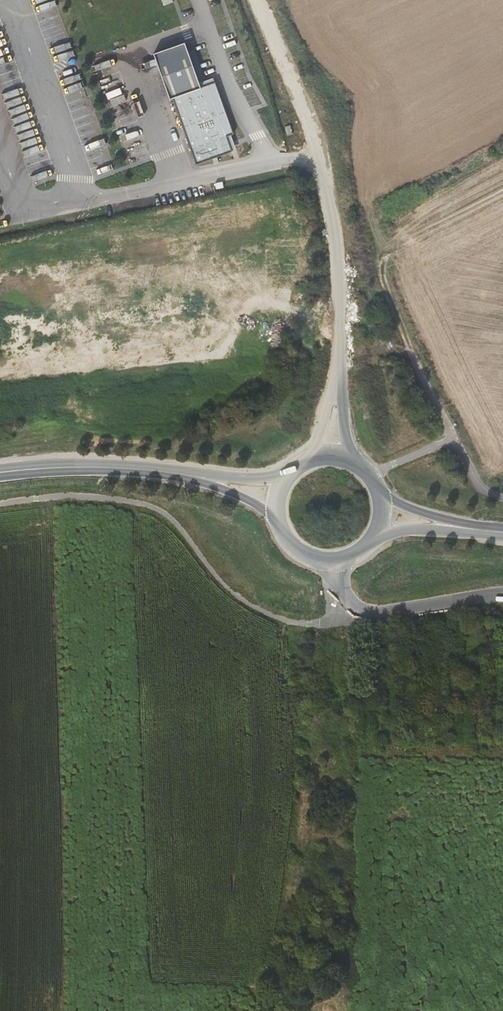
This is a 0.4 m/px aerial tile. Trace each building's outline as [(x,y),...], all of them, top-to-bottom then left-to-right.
[(155,56),(195,163),(230,149),(224,134),(233,131),(215,84),(202,88),(186,45),(155,56)]
